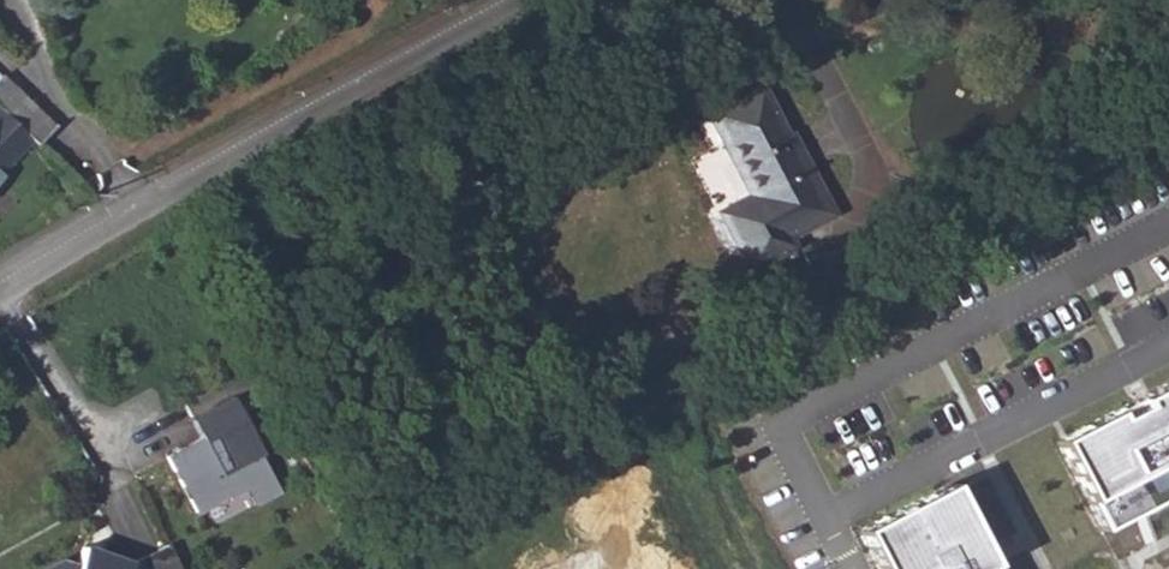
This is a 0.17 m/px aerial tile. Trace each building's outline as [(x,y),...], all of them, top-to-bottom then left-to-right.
[(32,141),(36,145),(55,123),(2,74),(0,76),(0,109),(32,141)] [(746,274),(791,253),(786,242),(834,220),(809,166),(802,169),(765,89),(709,115),(746,194),(715,209),(746,274)] [(32,141),(0,109),(0,174),(32,141)] [(1042,450),(1086,537),(1168,496),(1168,381),(1042,450)] [(201,440),(166,459),(197,514),(228,497),(230,499),(246,491),(255,507),(279,493),(227,400),(190,420),(201,440)] [(858,568),(968,568),(933,496),(843,540),(858,568)] [(169,544),(130,563),(84,547),(77,567),(62,562),(48,568),(181,568),(169,544)]
